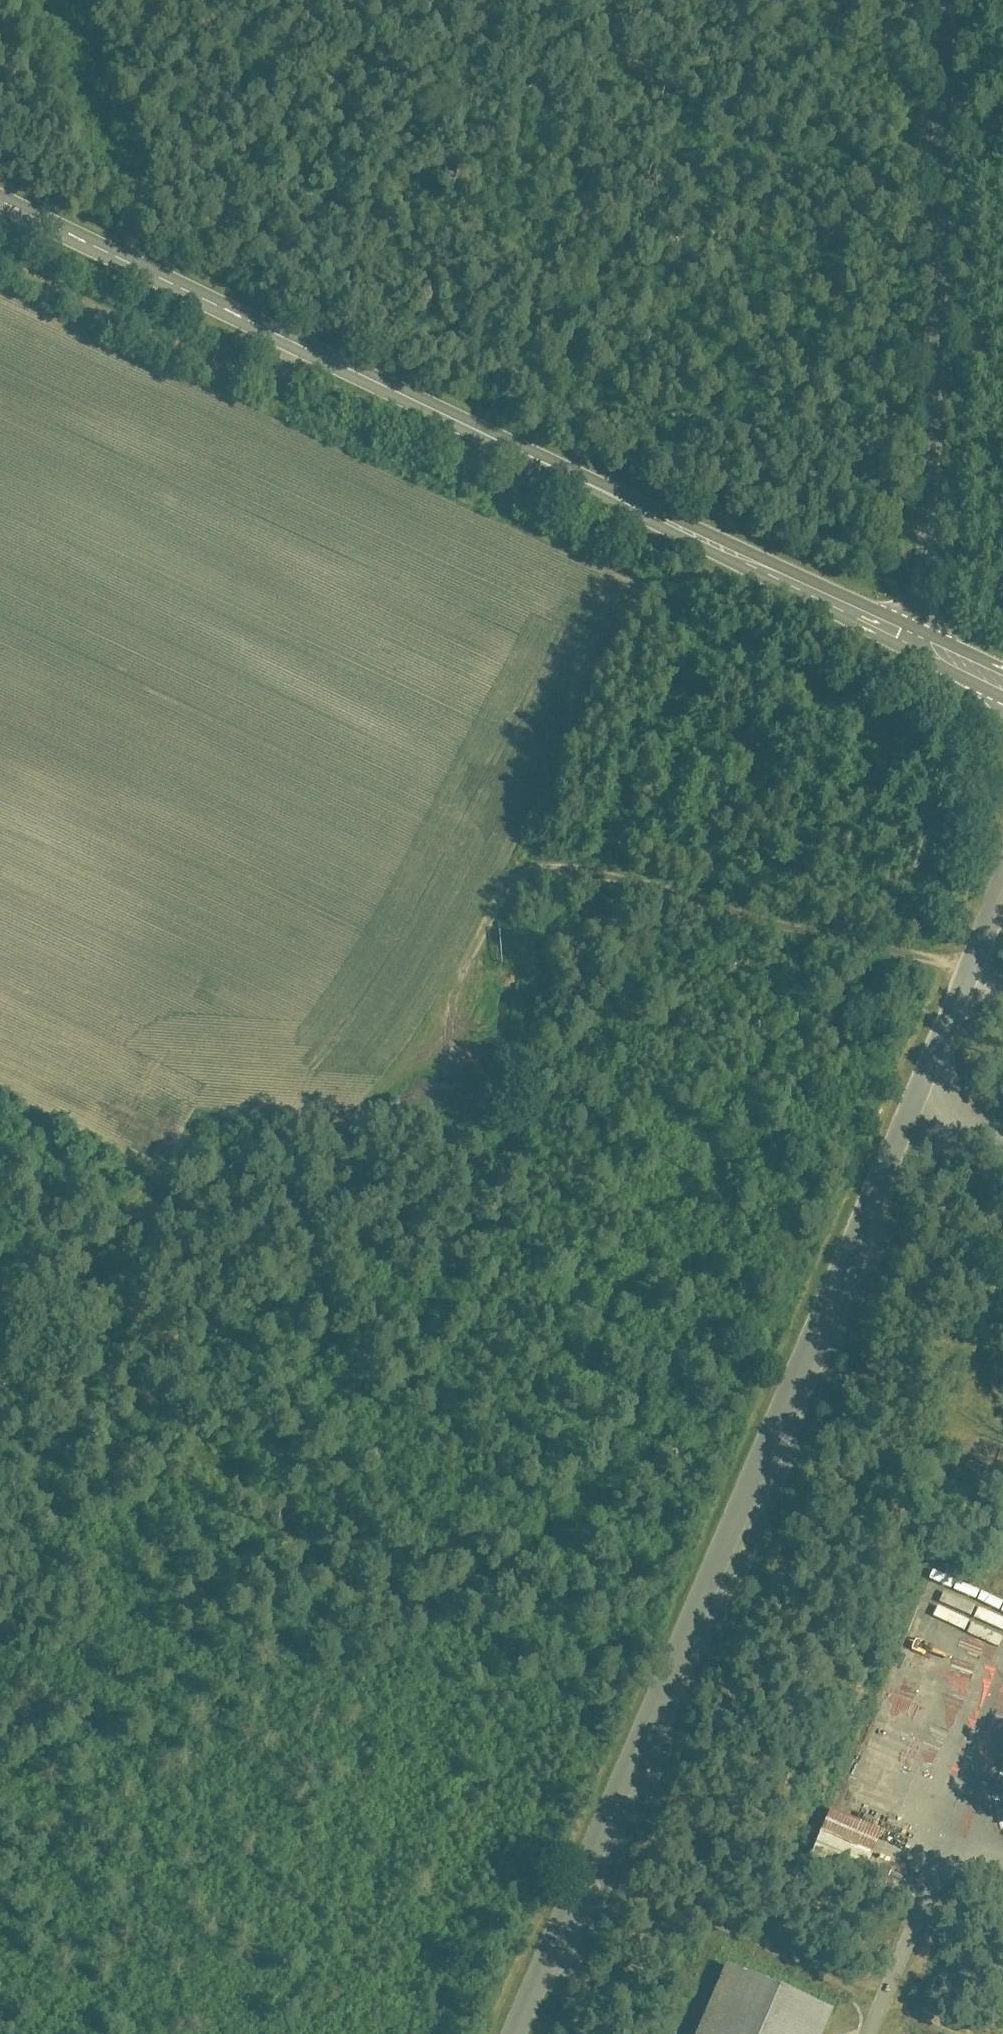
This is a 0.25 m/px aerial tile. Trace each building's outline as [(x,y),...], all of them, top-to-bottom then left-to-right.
[(833,2010),(716,1961),(686,2033),(823,2033),(833,2010)]
